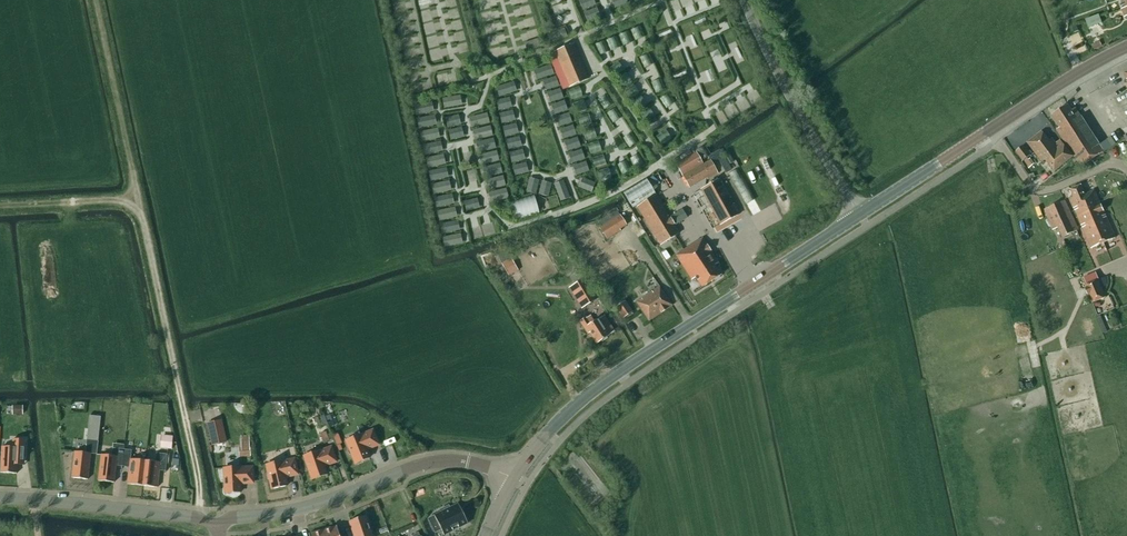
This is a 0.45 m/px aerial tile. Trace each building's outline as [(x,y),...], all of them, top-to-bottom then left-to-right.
[(526,50),(539,46),(537,39),(524,43),(526,50)] [(1102,46),(1100,42),(1092,46),(1095,50),(1102,46)] [(553,53),(547,55),(561,90),(567,87),(588,79),(574,44),(553,52),(553,53)] [(1071,110),(1068,105),(1052,115),(1060,128),(1056,130),(1081,167),(1104,152),(1100,145),(1081,117),(1075,108),(1071,110)] [(690,138),(696,134),(688,123),(682,126),(690,138)] [(1073,156),(1060,140),(1056,144),(1052,138),(1049,141),(1042,131),(1027,143),(1042,162),(1045,159),(1054,171),(1073,156)] [(1030,156),(1023,146),(1016,151),(1023,161),(1030,156)] [(676,165),(689,188),(717,172),(710,160),(703,165),(696,153),(676,165)] [(1034,165),(1028,158),(1023,161),(1029,169),(1034,165)] [(649,181),(652,188),(661,184),(658,177),(649,181)] [(701,190),(720,225),(739,214),(720,179),(701,190)] [(1115,237),(1112,230),(1095,190),(1085,195),(1081,185),(1070,190),(1073,197),(1070,199),(1091,248),(1115,237)] [(660,245),(679,233),(655,195),(636,207),(660,245)] [(512,219),(539,214),(536,197),(509,202),(512,219)] [(1065,201),(1045,209),(1053,230),(1058,228),(1062,237),(1077,231),(1065,201)] [(625,225),(619,216),(615,210),(599,220),(603,226),(600,228),(607,239),(620,231),(619,229),(625,225)] [(701,288),(721,275),(714,265),(718,263),(702,238),(675,255),(691,280),(695,278),(701,288)] [(511,259),(501,264),(507,274),(517,268),(511,259)] [(1084,285),(1091,300),(1105,294),(1100,282),(1095,271),(1084,276),(1087,283),(1084,285)] [(585,278),(569,288),(582,309),(597,299),(585,278)] [(649,321),(672,305),(660,286),(636,302),(649,321)] [(625,301),(616,307),(623,319),(632,312),(625,301)] [(597,345),(615,333),(604,316),(591,324),(587,317),(579,322),(586,333),(589,332),(597,345)] [(90,416),(87,440),(98,441),(101,417),(90,416)] [(212,445),(226,443),(221,421),(208,424),(212,445)] [(360,435),(346,440),(350,450),(349,450),(348,452),(349,454),(350,455),(352,454),(356,464),(369,458),(366,450),(378,445),(373,431),(361,436),(360,435)] [(326,432),(320,434),(323,443),(329,440),(326,432)] [(333,435),(337,446),(340,445),(342,444),(338,433),(333,435)] [(163,436),(161,447),(171,448),(173,437),(163,436)] [(2,447),(1,473),(16,474),(17,465),(24,465),(26,440),(18,440),(13,440),(12,448),(2,447)] [(85,453),(75,452),(72,478),(88,480),(91,454),(90,454),(91,446),(86,445),(85,453)] [(241,447),(239,447),(239,457),(250,457),(250,447),(249,447),(241,447)] [(111,456),(101,455),(98,481),(114,483),(116,466),(122,467),(124,450),(112,448),(111,456)] [(142,486),(145,461),(131,460),(132,451),(124,450),(122,467),(129,467),(127,484),(142,486)] [(310,472),(313,481),(327,477),(324,468),(336,464),(332,450),(319,454),(319,453),(305,458),(308,467),(307,468),(306,469),(307,472),(308,472),(310,472)] [(145,461),(142,486),(157,488),(159,471),(165,472),(167,455),(156,453),(155,462),(145,461)] [(267,476),(267,479),(269,480),(270,480),(272,489),(287,486),(285,477),(298,475),(294,460),(282,463),(281,462),(267,465),(269,475),(268,475),(267,476)] [(225,493),(240,493),(240,484),(253,483),(253,468),(240,469),(240,468),(225,468),(225,493)] [(444,535),(468,524),(458,504),(449,508),(448,506),(440,511),(441,513),(434,516),(428,519),(435,533),(441,530),(444,535)] [(365,516),(349,522),(354,535),(372,535),(365,516)] [(324,535),(339,535),(336,526),(323,530),(324,535)]
